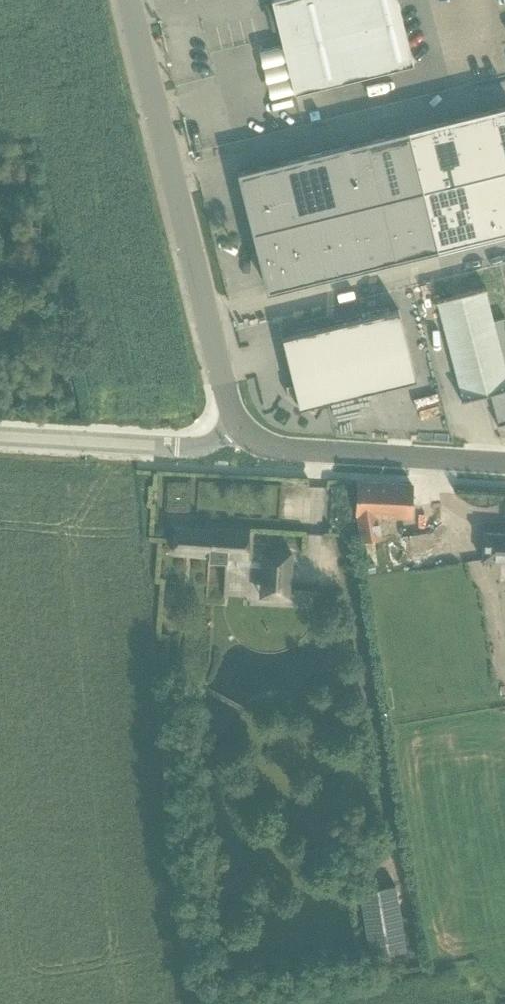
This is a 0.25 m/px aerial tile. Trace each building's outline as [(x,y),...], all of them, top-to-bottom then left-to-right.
[(294,93),(412,64),(396,0),(271,0),(294,93)] [(408,131),(239,173),(268,290),(504,231),(504,108),(408,131)] [(436,299),(462,399),(460,400),(461,401),(490,393),(498,424),(496,424),(497,426),(504,424),(504,425),(504,318),(504,317),(493,321),(484,287),(436,299)] [(398,310),(301,333),(282,338),(294,389),(290,396),(288,395),(288,397),(314,412),(314,411),(313,411),(318,403),(415,379),(398,310)] [(0,388),(0,390),(5,399),(19,392),(13,381),(0,388)] [(358,481),(356,513),(360,543),(383,539),(378,514),(383,514),(384,482),(358,481)] [(384,482),(383,514),(409,516),(411,484),(384,482)] [(179,527),(174,527),(173,540),(172,553),(246,558),(248,529),(209,527),(209,529),(179,527)] [(483,532),(481,560),(504,561),(504,533),(483,532)] [(409,549),(410,566),(429,566),(428,549),(409,549)] [(291,552),(262,550),(261,582),(289,584),(291,552)] [(366,566),(368,575),(375,574),(374,564),(366,566)] [(395,885),(359,891),(370,957),(405,951),(395,885)]
